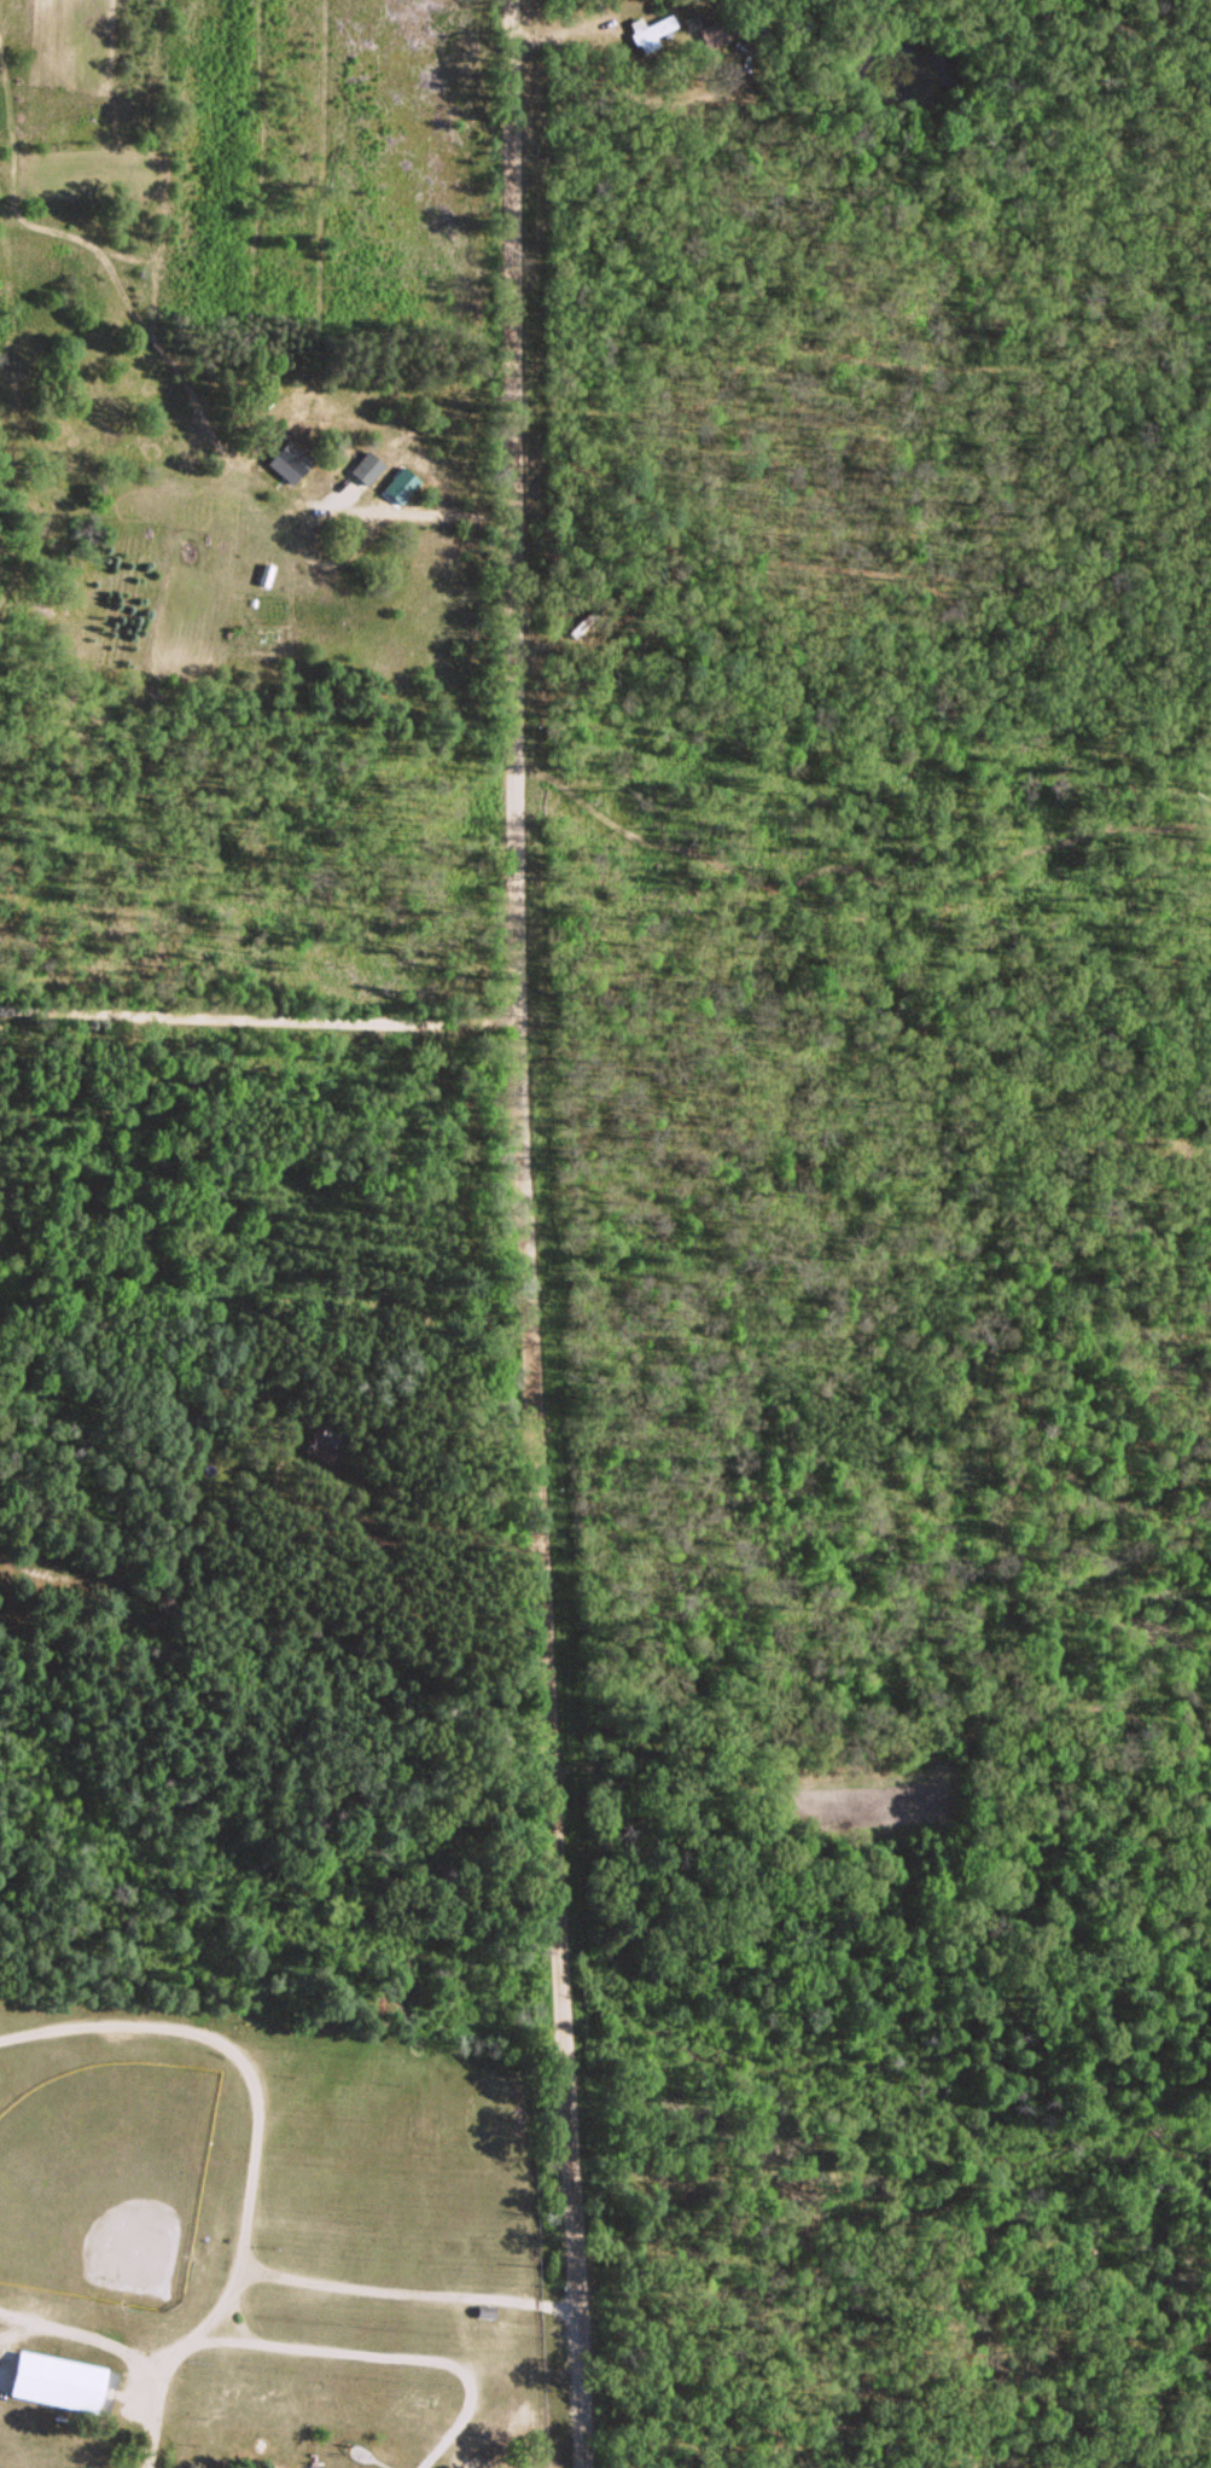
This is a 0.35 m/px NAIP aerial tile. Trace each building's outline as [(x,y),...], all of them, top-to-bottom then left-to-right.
[(677,26),(671,13),(646,25),(642,16),(628,22),(642,53),(661,44),(657,34),(677,26)] [(290,484),(312,458),(286,436),(264,461),(290,484)] [(364,485),(384,465),(368,449),(348,469),(364,485)] [(593,618),(587,613),(569,631),(574,637),(593,618)] [(477,2307),(476,2321),(493,2322),(494,2309),(477,2307)] [(14,2348),(6,2394),(95,2411),(104,2364),(14,2348)]
